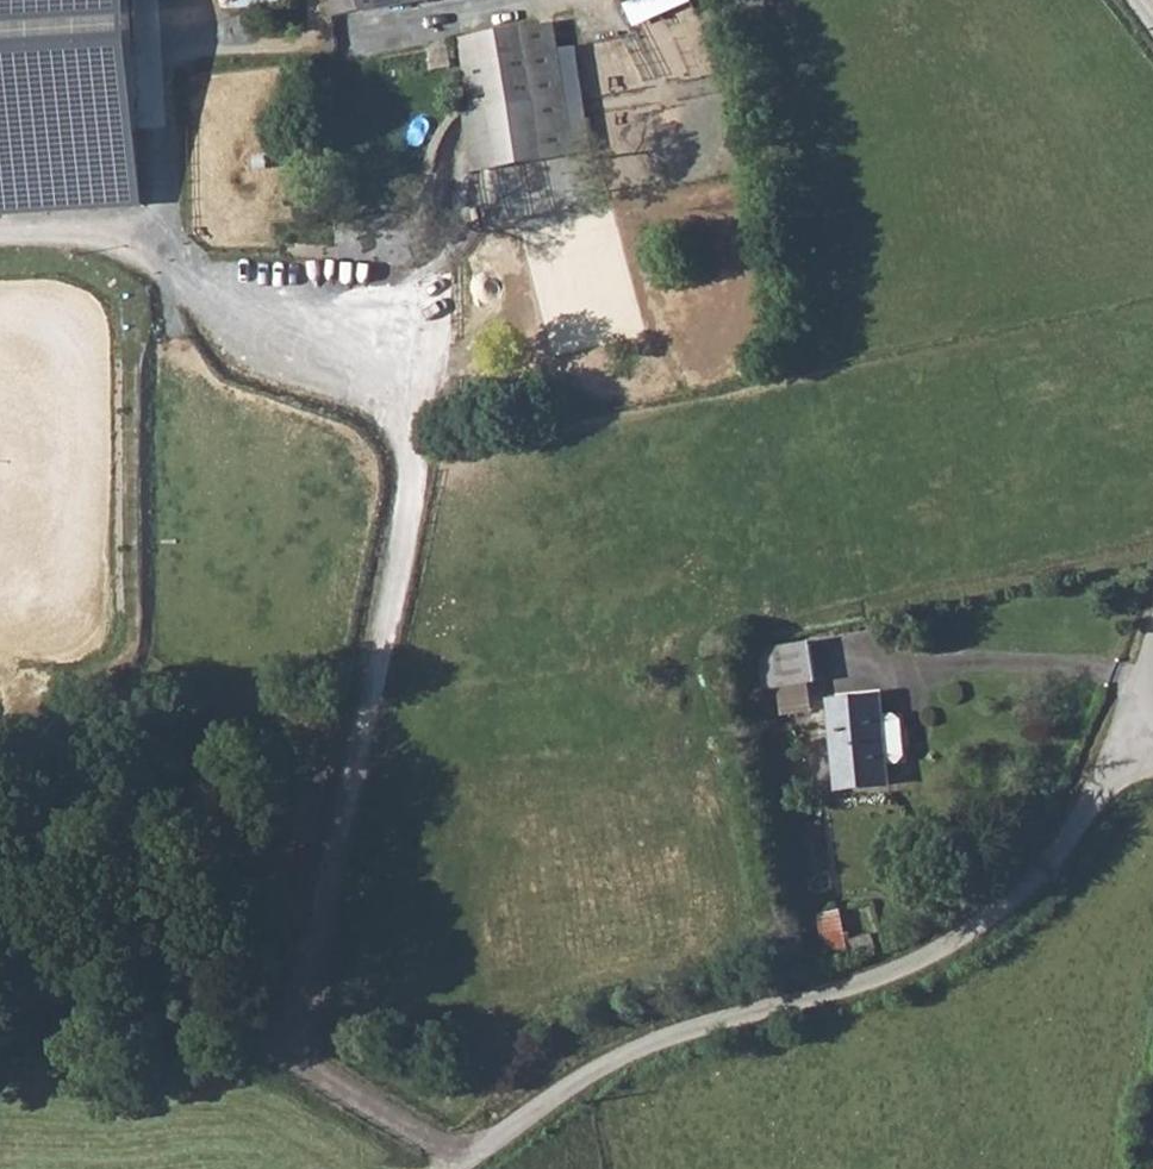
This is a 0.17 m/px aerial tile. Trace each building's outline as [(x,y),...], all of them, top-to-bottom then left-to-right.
[(138,209),(124,0),(0,0),(0,218),(138,209)] [(234,9),(235,14),(295,12),(294,0),(234,0),(234,9)] [(422,0),(330,0),(333,16),(422,0)] [(458,36),(477,169),(574,156),(555,22),(458,36)] [(749,637),(758,676),(791,669),(785,630),(749,637)] [(869,685),(813,688),(825,782),(879,777),(877,757),(888,756),(893,749),(889,711),(883,705),(871,706),(869,685)]
